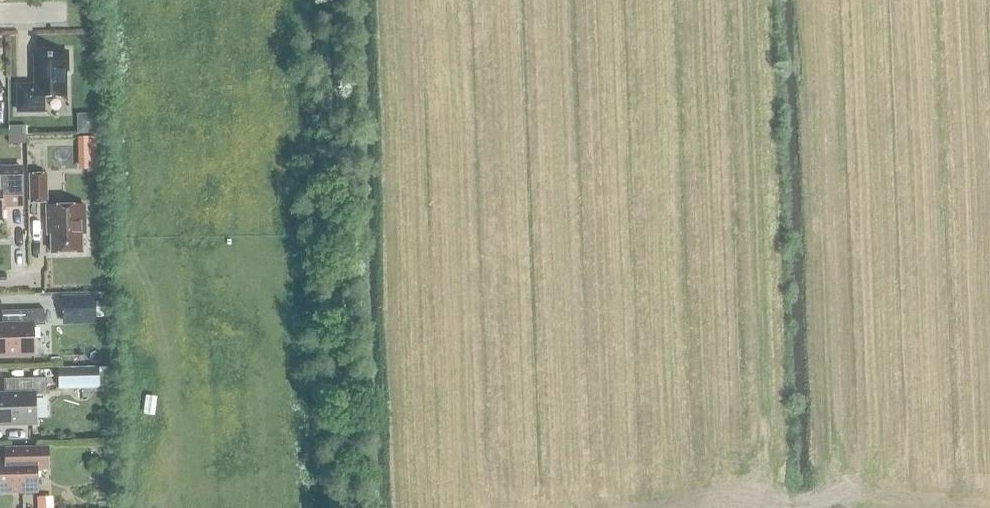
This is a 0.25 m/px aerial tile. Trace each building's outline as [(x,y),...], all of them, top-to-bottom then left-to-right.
[(19,85),(19,111),(45,110),(45,96),(66,96),(66,70),(69,70),(68,50),(52,51),(52,54),(35,54),(36,85),(19,85)] [(95,114),(77,114),(77,134),(96,134),(96,126),(95,114)] [(84,169),(104,168),(103,135),(83,136),(84,169)] [(3,219),(2,200),(22,200),(22,166),(0,167),(0,219),(3,219)] [(29,174),(30,205),(48,204),(47,174),(29,174)] [(48,224),(52,224),(52,252),(83,251),(82,233),(86,233),(85,204),(47,205),(48,224)] [(92,309),(92,299),(69,298),(68,308),(92,309)] [(0,324),(0,354),(35,353),(34,325),(46,324),(45,309),(2,310),(3,324),(0,324)] [(98,368),(59,369),(59,389),(99,389),(98,368)] [(37,422),(36,394),(48,394),(47,377),(4,378),(5,394),(0,394),(0,423),(37,422)] [(39,490),(38,462),(49,461),(49,447),(6,448),(6,461),(0,461),(0,491),(39,490)] [(36,498),(36,507),(53,507),(52,497),(36,498)]
